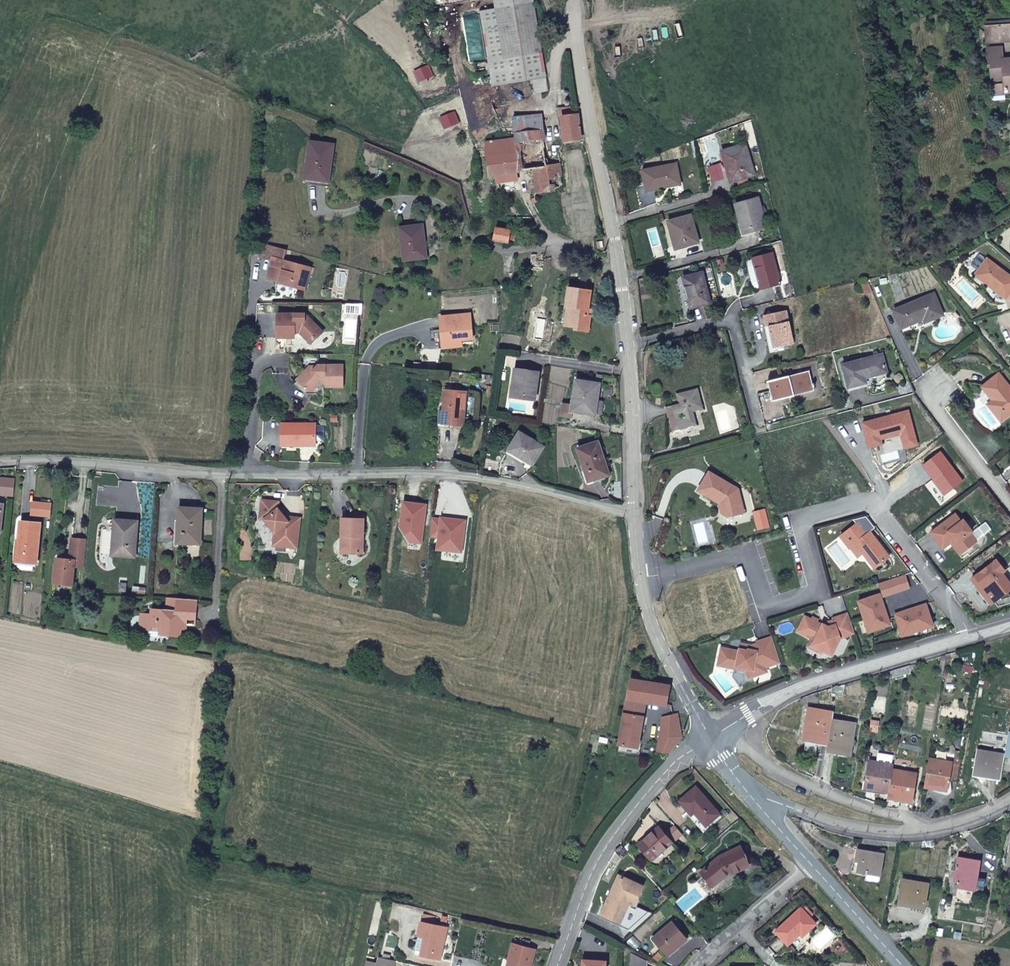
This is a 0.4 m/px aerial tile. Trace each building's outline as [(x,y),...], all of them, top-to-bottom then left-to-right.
[(490,70),(491,83),(530,79),(531,93),(545,91),(534,0),(497,0),(498,9),(482,11),(490,70)] [(1008,9),(1009,8),(1009,0),(1001,0),(1004,3),(1008,9)] [(985,27),(985,29),(986,43),(1001,42),(1000,26),(985,27)] [(1000,26),(1001,42),(1009,41),(1009,26),(1000,26)] [(1002,65),(1002,60),(1001,48),(986,49),(987,66),(990,66),(1002,65)] [(1002,60),(1002,65),(990,66),(991,85),(1004,84),(1004,92),(1009,92),(1009,60),(1002,60)] [(579,139),(577,115),(571,115),(571,107),(558,108),(557,117),(561,117),(563,140),(579,139)] [(514,139),(486,143),(488,176),(533,170),(536,192),(545,192),(561,187),(558,164),(560,164),(557,156),(551,157),(552,165),(545,166),(539,131),(541,131),(539,115),(513,118),(514,139)] [(332,144),(309,141),(304,178),(327,181),(332,144)] [(721,151),(724,162),(729,160),(735,180),(754,174),(745,144),(721,151)] [(729,160),(724,162),(730,181),(735,180),(729,160)] [(675,164),(642,171),(646,190),(679,183),(675,164)] [(757,198),(735,204),(742,230),(752,228),(753,230),(765,227),(757,198)] [(690,215),(667,221),(674,245),(685,243),(685,245),(697,242),(690,215)] [(421,226),(399,228),(403,260),(425,257),(421,226)] [(516,233),(495,228),(492,239),(507,242),(508,239),(515,240),(516,233)] [(287,250),(265,244),(262,257),(273,260),(274,260),(275,257),(284,259),(287,250)] [(530,255),(529,268),(542,269),(541,254),(530,255)] [(772,254),(752,258),(760,288),(779,283),(772,254)] [(275,278),(274,281),(304,291),(311,267),(284,259),(275,257),(274,260),(273,260),(269,276),(275,278)] [(987,258),(975,274),(1004,299),(1009,291),(1009,276),(987,258)] [(701,273),(683,277),(690,307),(709,302),(701,273)] [(868,279),(860,281),(865,292),(872,290),(868,279)] [(587,331),(590,316),(586,315),(587,309),(590,291),(567,288),(566,307),(569,308),(567,326),(574,327),(574,329),(587,331)] [(933,293),(893,310),(900,328),(923,319),(924,322),(942,315),(933,293)] [(787,310),(763,315),(765,326),(768,326),(773,348),(794,343),(787,310)] [(312,338),(318,339),(324,333),(312,320),(306,320),(306,314),(279,313),(278,338),(296,338),(296,333),(301,333),(309,341),(312,338)] [(469,315),(438,317),(439,330),(443,330),(443,332),(440,333),(440,343),(458,341),(471,340),(469,315)] [(881,354),(842,365),(847,387),(865,383),(864,378),(886,372),(881,354)] [(345,365),(319,366),(318,366),(312,373),(305,373),(298,380),(309,391),(315,391),(321,383),(326,383),(326,387),(345,387),(345,365)] [(537,373),(514,369),(511,394),(522,396),(521,398),(534,400),(537,373)] [(808,371),(767,381),(772,401),(813,390),(808,371)] [(992,400),(993,401),(995,400),(997,403),(990,408),(1000,421),(1009,414),(1009,389),(998,374),(982,387),(992,400)] [(594,412),(595,401),(598,384),(575,380),(572,404),(562,403),(560,415),(570,417),(571,411),(571,407),(572,407),(582,409),(582,412),(593,414),(594,412)] [(679,403),(666,407),(672,430),(696,424),(693,411),(702,408),(697,389),(677,394),(679,403)] [(466,395),(448,392),(443,428),(461,431),(466,395)] [(317,423),(282,423),(282,445),(301,445),(301,442),(317,443),(317,423)] [(542,447),(518,432),(507,450),(531,465),(542,447)] [(597,442),(576,448),(587,481),(608,475),(597,442)] [(710,472),(699,490),(723,505),(721,507),(722,512),(729,516),(744,512),(738,489),(710,472)] [(14,496),(15,480),(0,479),(0,481),(0,494),(14,496)] [(111,496),(115,489),(101,480),(97,487),(111,496)] [(300,518),(289,516),(286,518),(278,508),(279,501),(262,499),(260,517),(264,518),(275,530),(273,545),(296,548),(300,518)] [(426,507),(403,504),(399,529),(402,533),(409,534),(408,543),(420,545),(426,507)] [(201,508),(179,507),(177,542),(200,544),(201,508)] [(955,514),(930,532),(942,548),(950,542),(953,539),(956,543),(958,542),(965,549),(975,541),(969,533),(971,532),(962,520),(961,522),(955,514)] [(362,554),(363,520),(341,519),(341,537),(344,537),(344,554),(362,554)] [(114,520),(113,538),(118,539),(117,555),(134,557),(137,521),(114,520)] [(441,522),(432,521),(429,539),(438,540),(437,547),(442,552),(460,555),(465,524),(453,522),(453,525),(450,525),(450,522),(441,520),(441,522)] [(40,523),(22,521),(18,560),(19,568),(32,570),(33,562),(36,562),(40,523)] [(875,568),(888,558),(869,533),(865,536),(856,525),(840,537),(849,549),(853,545),(858,552),(861,549),(864,553),(875,568)] [(84,567),(87,540),(72,538),(70,559),(57,558),(54,580),(62,581),(62,584),(72,585),(74,566),(84,567)] [(953,539),(950,542),(959,554),(965,549),(958,542),(956,543),(953,539)] [(853,545),(849,549),(857,559),(864,553),(861,549),(858,552),(853,545)] [(981,558),(968,568),(974,576),(992,602),(997,607),(1009,603),(1009,585),(1001,573),(1004,571),(995,560),(987,566),(981,558)] [(905,574),(878,583),(882,596),(909,587),(905,574)] [(992,602),(974,576),(971,579),(989,604),(992,602)] [(879,593),(857,600),(860,609),(864,608),(866,615),(868,621),(864,623),(867,631),(889,624),(879,593)] [(195,620),(197,600),(168,597),(167,610),(152,609),(151,614),(141,613),(139,628),(148,629),(147,634),(160,636),(160,634),(180,636),(181,629),(182,619),(195,620)] [(894,613),(901,635),(909,633),(908,629),(915,626),(922,624),(923,628),(932,625),(925,603),(894,613)] [(860,609),(859,609),(861,616),(864,623),(868,621),(866,615),(864,608),(860,609)] [(854,634),(847,614),(832,619),(833,621),(820,625),(816,622),(817,620),(812,618),(811,620),(804,617),(798,629),(805,632),(804,635),(814,640),(811,646),(822,651),(831,655),(839,639),(854,634)] [(182,619),(181,629),(187,630),(188,625),(195,626),(195,620),(182,619)] [(780,663),(771,637),(756,643),(751,646),(740,644),(738,651),(721,648),(718,662),(725,663),(725,667),(735,669),(736,666),(748,668),(749,675),(765,669),(765,668),(780,663)] [(814,640),(811,639),(807,646),(820,654),(822,651),(811,646),(814,640)] [(736,666),(735,669),(745,670),(747,679),(766,672),(765,669),(749,675),(748,668),(736,666)] [(908,666),(894,670),(893,678),(907,674),(908,666)] [(670,685),(631,679),(627,699),(619,744),(638,747),(645,702),(666,706),(670,685)] [(845,685),(838,687),(836,695),(843,696),(845,685)] [(810,708),(805,740),(828,745),(832,720),(833,713),(810,708)] [(660,734),(681,737),(677,714),(663,718),(660,734)] [(828,745),(827,751),(833,753),(838,721),(832,720),(828,745)] [(838,721),(833,753),(850,756),(856,724),(838,721)] [(668,753),(681,737),(660,734),(658,751),(668,753)] [(638,747),(619,744),(619,752),(636,754),(638,747)] [(975,775),(1001,779),(1005,755),(979,750),(975,775)] [(892,765),(893,756),(879,753),(877,762),(892,765)] [(929,759),(924,787),(947,791),(952,763),(929,759)] [(865,789),(887,793),(892,765),(877,762),(870,761),(865,789)] [(889,793),(888,797),(912,801),(916,774),(893,770),(889,793)] [(680,801),(691,815),(695,812),(706,825),(720,814),(696,787),(680,801)] [(695,812),(691,815),(690,816),(705,832),(722,817),(720,814),(706,825),(695,812)] [(665,834),(672,843),(682,834),(675,826),(665,834)] [(652,860),(672,843),(665,834),(659,827),(638,844),(652,860)] [(622,846),(615,853),(623,860),(629,854),(622,846)] [(733,874),(749,866),(741,848),(719,858),(701,873),(713,886),(731,871),(733,874)] [(861,850),(859,862),(857,871),(867,873),(868,881),(877,882),(880,875),(881,875),(885,854),(861,850)] [(980,861),(959,858),(958,866),(956,871),(960,872),(957,887),(974,890),(974,893),(983,895),(985,880),(977,878),(980,861)] [(634,905),(643,887),(619,876),(601,914),(620,923),(629,903),(634,905)] [(929,885),(903,880),(899,903),(925,908),(929,885)] [(803,936),(816,924),(801,908),(776,932),(788,944),(800,934),(803,936)] [(414,953),(432,958),(433,954),(441,955),(443,944),(446,928),(421,923),(418,936),(425,938),(422,949),(416,948),(414,953)] [(668,955),(687,939),(672,923),(653,939),(668,955)] [(416,948),(422,949),(425,938),(418,936),(416,948)] [(535,950),(512,943),(507,965),(532,965),(535,950)]
